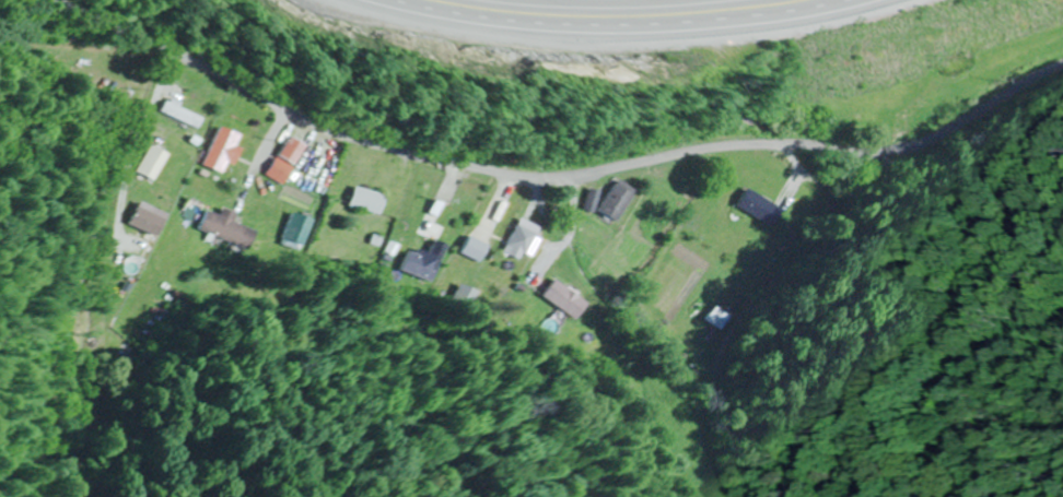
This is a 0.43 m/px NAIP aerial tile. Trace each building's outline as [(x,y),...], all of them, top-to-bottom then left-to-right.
[(192,136),(201,141),(225,93),(216,88),(192,136)] [(153,182),(168,155),(151,145),(136,172),(153,182)] [(305,195),(314,199),(332,159),(323,155),(305,195)] [(267,177),(286,185),(293,167),(274,159),(267,177)] [(617,222),(636,191),(617,180),(598,211),(617,222)] [(382,215),(387,195),(355,188),(350,208),(382,215)] [(736,205),(767,226),(779,209),(748,188),(736,205)] [(165,214),(135,208),(131,228),(161,234),(165,214)] [(251,250),(258,231),(236,223),(239,215),(224,210),(221,216),(207,211),(200,232),(251,250)] [(283,246),(305,253),(316,220),(293,213),(283,246)] [(523,263),(540,229),(520,219),(503,253),(523,263)] [(490,247),(470,237),(462,253),(482,263),(490,247)] [(443,260),(414,247),(403,270),(432,283),(443,260)] [(589,304),(555,280),(543,297),(577,321),(589,304)] [(727,317),(714,308),(705,321),(718,329),(727,317)]
